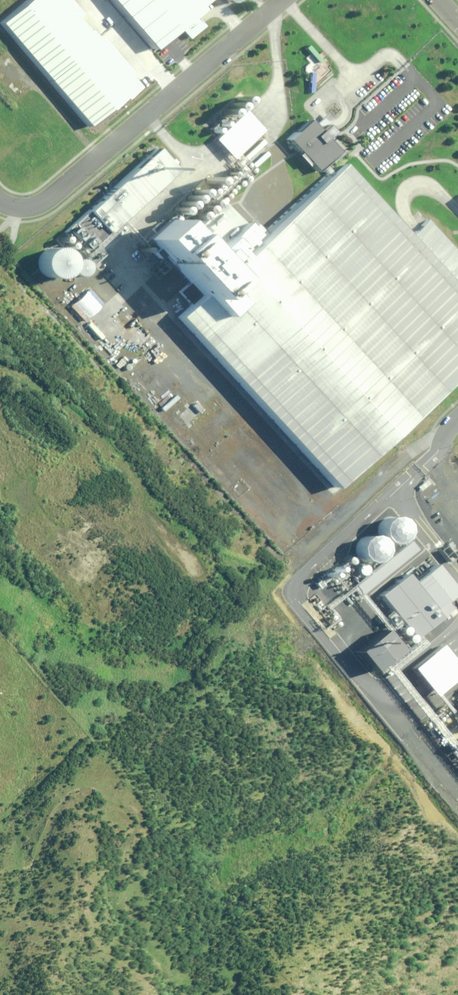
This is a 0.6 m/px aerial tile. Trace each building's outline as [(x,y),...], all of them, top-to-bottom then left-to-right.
[(146,51),(207,0),(103,0),(146,51)] [(243,119),(213,147),(226,161),(256,133),(243,119)] [(279,141),(306,172),(328,152),(301,122),(279,141)] [(154,147),(85,211),(104,232),(174,168),(154,147)] [(409,238),(347,172),(254,258),(209,210),(178,238),(167,226),(138,253),(197,316),(184,329),(339,496),(457,387),(457,261),(424,224),(409,238)] [(52,280),(55,280),(57,280),(57,279),(60,278),(62,277),(64,275),(66,273),(67,271),(68,269),(68,266),(68,263),(67,261),(66,259),(65,256),(63,254),(61,253),(59,251),(57,251),(54,250),(51,250),(49,251),(47,252),(44,253),(42,255),(41,257),(40,259),(39,262),(38,264),(38,267),(39,269),(40,272),(41,274),(43,276),(45,278),(47,279),(50,280),(52,280)] [(77,277),(78,278),(80,278),(81,278),(83,278),(84,278),(86,277),(87,276),(88,275),(89,274),(90,272),(90,271),(90,269),(90,267),(90,266),(89,264),(88,263),(87,262),(86,261),(84,260),(83,260),(81,260),(79,260),(78,261),(76,261),(75,262),(74,263),(73,265),(72,266),(72,268),(72,269),(72,271),(73,273),(73,274),(74,275),(75,276),(77,277)] [(104,303),(90,288),(71,307),(80,317),(85,321),(104,303)] [(405,521),(402,516),(398,513),(394,512),(389,511),(384,513),(380,516),(378,519),(376,524),(376,529),(378,533),(381,537),(385,540),(390,541),(395,540),(399,538),(403,535),(405,530),(406,525),(405,521)] [(382,543),(379,539),(375,535),(371,534),(366,534),(361,535),(358,538),(355,542),(353,546),(354,551),(355,555),(358,559),(362,562),(367,563),(372,562),(376,560),(380,557),(382,552),(383,548),(382,543)] [(413,580),(406,572),(377,596),(412,637),(448,608),(442,601),(455,591),(432,564),(413,580)] [(353,652),(371,672),(396,650),(379,630),(353,652)] [(405,672),(428,699),(457,673),(457,670),(436,645),(405,672)]
